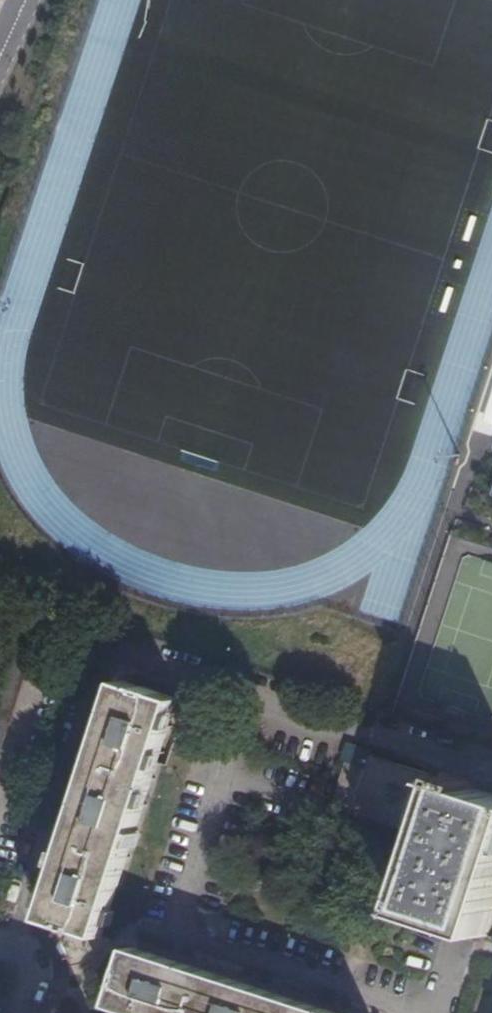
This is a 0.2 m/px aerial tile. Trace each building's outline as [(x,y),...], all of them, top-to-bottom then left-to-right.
[(101,936),(177,699),(120,680),(44,917),(101,936)] [(491,934),(491,930),(491,788),(348,748),(332,807),(424,832),(402,910),(491,934)] [(135,945),(116,1003),(146,1012),(344,1012),(135,945)]
